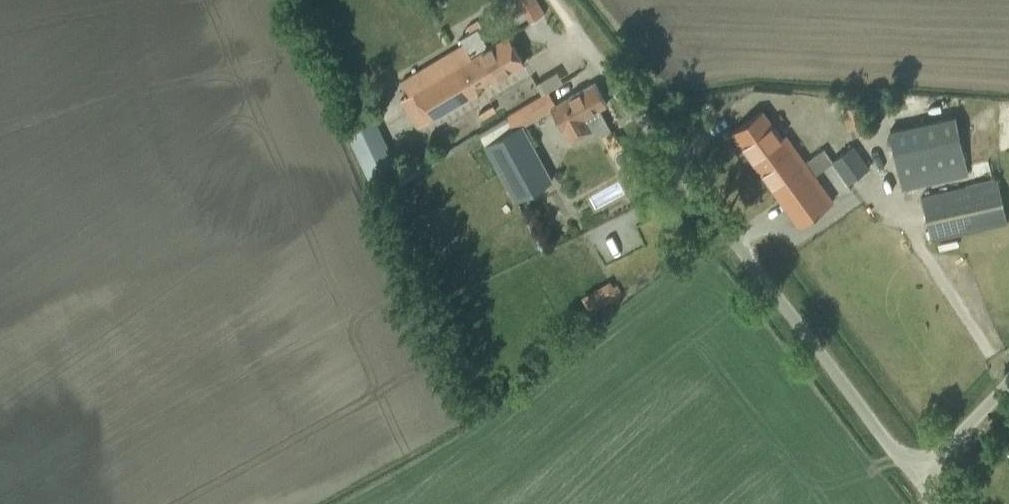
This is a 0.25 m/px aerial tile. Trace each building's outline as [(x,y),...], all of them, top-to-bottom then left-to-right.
[(478,20),(468,26),(471,32),(477,28),(481,25),(478,20)] [(429,118),(524,62),(508,34),(488,46),(477,28),(471,32),(457,39),(461,45),(400,81),(408,95),(413,92),(429,118)] [(595,82),(551,106),(562,128),(563,128),(571,142),(588,132),(590,136),(609,125),(600,108),(607,104),(595,82)] [(481,135),(516,200),(551,180),(522,126),(550,110),(541,94),(506,116),(508,120),(481,135)] [(492,105),(479,112),(482,119),(496,111),(492,105)] [(762,109),(732,131),(781,199),(783,198),(792,210),(790,212),(799,225),(833,201),(814,174),(804,161),(785,135),(782,137),(762,109)] [(888,128),(903,190),(969,175),(955,114),(888,128)] [(347,134),(368,177),(396,164),(376,120),(347,134)] [(831,161),(846,183),(870,167),(855,145),(831,161)] [(921,196),(931,239),(1007,222),(997,179),(921,196)] [(612,280),(582,294),(589,310),(619,295),(612,280)]
